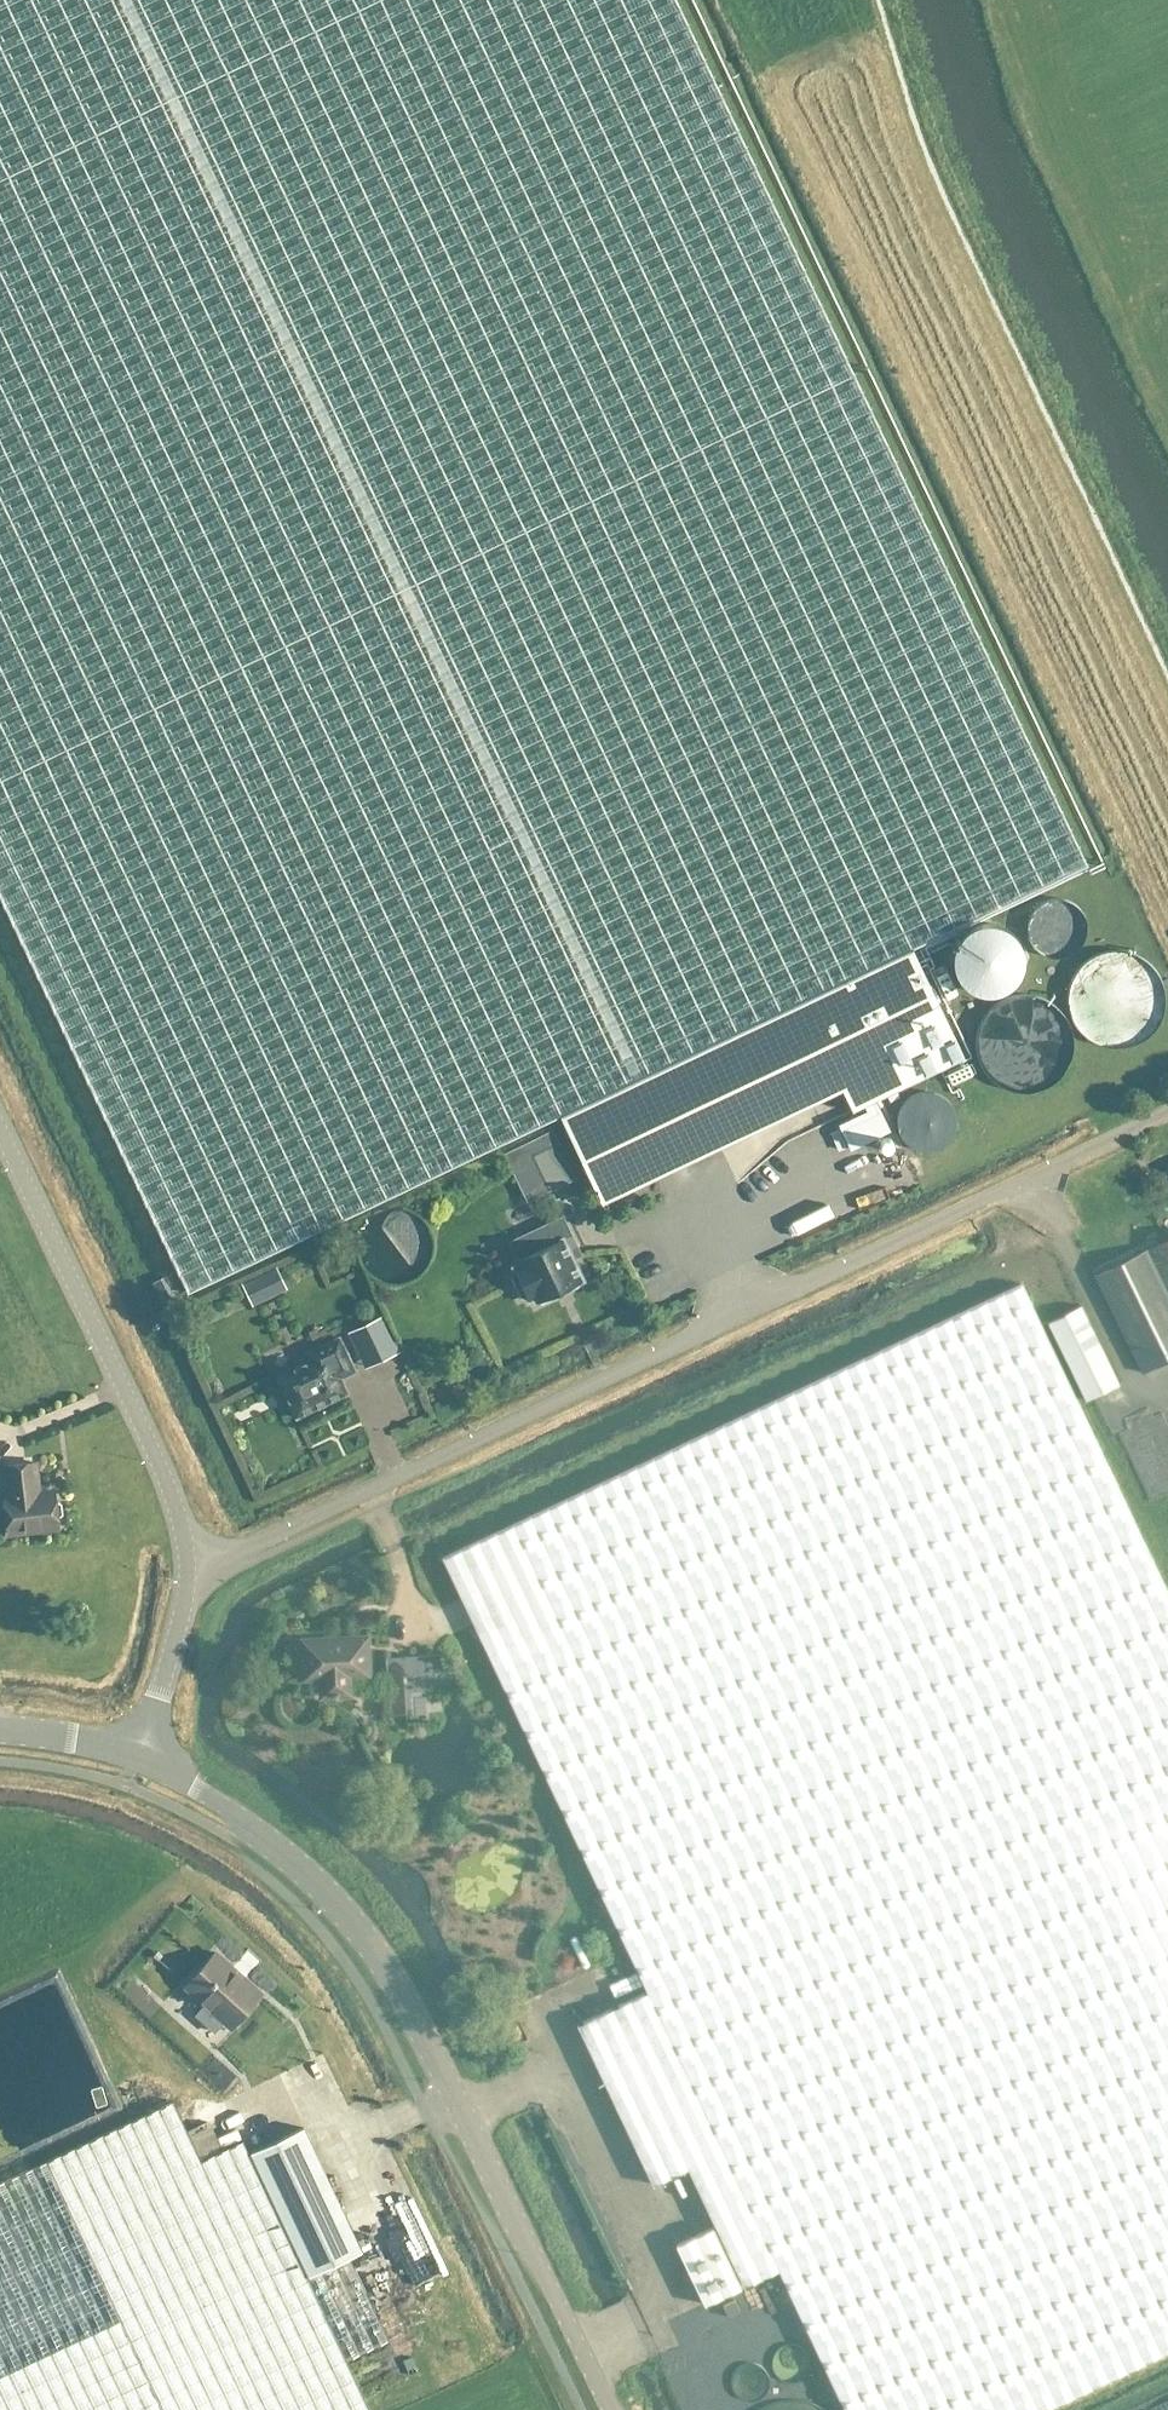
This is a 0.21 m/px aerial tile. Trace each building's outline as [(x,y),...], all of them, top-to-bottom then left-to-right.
[(911,949),(1086,865),(675,0),(0,0),(0,898),(188,1293),(559,1116),(601,1204),(841,1089),(851,1112),(963,1058),(911,949)] [(945,999),(956,994),(943,965),(931,971),(945,999)] [(532,1155),(548,1189),(572,1178),(556,1144),(532,1155)] [(509,1242),(517,1259),(516,1260),(518,1265),(512,1268),(514,1273),(509,1275),(520,1299),(525,1296),(527,1301),(533,1298),(536,1303),(581,1281),(566,1250),(575,1246),(561,1217),(509,1242)] [(1109,1234),(441,1550),(624,1937),(770,2246),(848,2409),(1027,2409),(1167,2343),(1167,1358),(1109,1234)] [(262,1282),(284,1270),(279,1261),(257,1272),(262,1282)] [(260,1298),(292,1282),(286,1271),(255,1287),(260,1298)] [(371,1339),(381,1360),(399,1351),(381,1315),(346,1332),(354,1348),(371,1339)] [(306,1353),(309,1360),(275,1376),(281,1389),(277,1391),(284,1406),(289,1403),(295,1418),(297,1417),(296,1417),(344,1394),(345,1394),(346,1394),(339,1379),(354,1372),(338,1338),(306,1353)] [(7,1534),(57,1528),(56,1518),(61,1514),(60,1504),(54,1501),(53,1492),(37,1493),(34,1463),(4,1466),(9,1507),(4,1508),(7,1534)] [(368,1625),(305,1628),(306,1666),(322,1665),(323,1684),(352,1683),(351,1664),(370,1663),(368,1625)] [(770,2246),(624,1937),(562,1966),(708,2275),(770,2246)] [(231,2028),(260,1994),(214,1953),(184,1986),(231,2028)] [(200,2161),(172,2102),(0,2182),(0,2409),(369,2409),(345,2358),(387,2338),(349,2257),(361,2252),(302,2128),(248,2153),(242,2141),(200,2161)] [(205,2143),(226,2134),(215,2111),(194,2120),(205,2143)] [(737,2288),(725,2293),(730,2304),(742,2299),(737,2288)]
